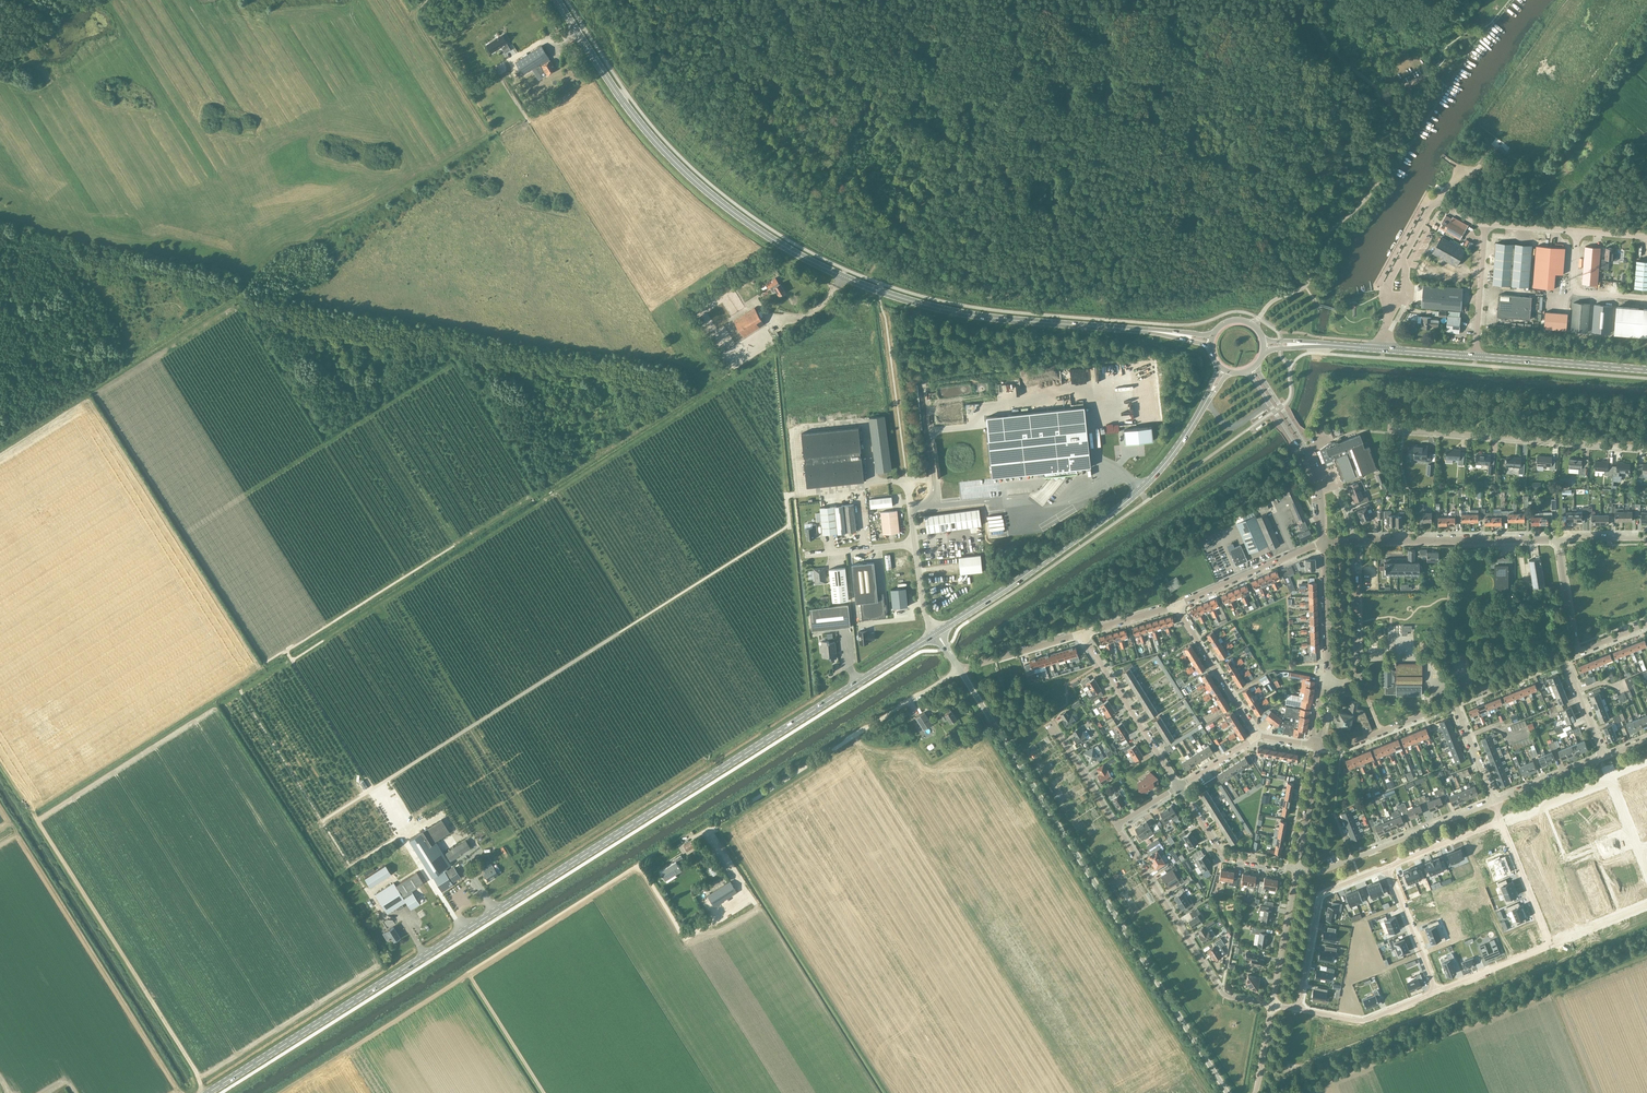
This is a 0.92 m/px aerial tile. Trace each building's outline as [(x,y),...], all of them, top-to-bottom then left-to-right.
[(508,43),(503,35),(490,44),(495,51),(501,47),(506,53),(511,50),(507,43),(508,43)] [(553,72),(557,70),(551,60),(550,61),(549,58),(541,46),(528,55),(527,53),(523,56),(524,57),(516,62),(524,74),(536,66),(543,78),(547,75),(548,75),(551,73),(552,74),(554,73),(553,72)] [(1437,60),(1431,66),(1434,69),(1439,62),(1437,60)] [(1505,156),(1508,152),(1497,144),(1494,148),(1505,156)] [(1467,227),(1452,219),(1446,216),(1438,231),(1444,234),(1445,231),(1446,232),(1445,234),(1453,239),(1455,236),(1460,240),(1467,227)] [(1442,237),(1433,252),(1433,253),(1456,266),(1466,250),(1442,237)] [(1529,287),(1532,245),(1496,243),(1493,284),(1529,287)] [(1565,248),(1536,246),(1533,288),(1554,289),(1555,274),(1563,275),(1565,248)] [(1598,285),(1598,280),(1600,248),(1585,247),(1582,284),(1598,285)] [(1617,253),(1613,253),(1614,249),(1606,248),(1605,259),(1602,259),(1601,268),(1608,269),(1609,260),(1617,261),(1617,253)] [(1634,288),(1646,289),(1646,261),(1636,261),(1634,288)] [(785,292),(780,284),(779,284),(777,282),(778,281),(776,278),(766,284),(768,288),(770,287),(773,292),(776,290),(779,296),(785,292)] [(1461,310),(1462,296),(1463,288),(1424,285),(1422,307),(1461,310)] [(1532,297),(1499,294),(1497,317),(1530,319),(1532,297)] [(1573,303),(1571,330),(1587,332),(1590,304),(1573,303)] [(1612,306),(1594,304),(1592,332),(1610,333),(1612,306)] [(1636,308),(1616,306),(1614,334),(1646,336),(1646,309),(1636,308)] [(734,321),(737,325),(744,337),(765,324),(754,308),(734,321)] [(1545,312),(1544,328),(1567,330),(1568,314),(1545,312)] [(1461,317),(1448,316),(1448,317),(1444,317),(1443,323),(1444,323),(1443,328),(1447,328),(1447,332),(1460,333),(1461,317)] [(1439,319),(1437,319),(1431,319),(1431,317),(1422,317),(1422,328),(1430,328),(1430,326),(1438,327),(1439,319)] [(1091,467),(1089,456),(1090,456),(1089,456),(1084,407),(986,417),(986,418),(992,477),(1044,472),(1044,475),(1044,476),(1045,476),(1069,473),(1070,473),(1077,472),(1077,469),(1091,467)] [(884,416),(869,418),(876,472),(892,470),(884,416)] [(1117,423),(1101,423),(1101,433),(1117,433),(1117,423)] [(807,487),(864,481),(858,427),(801,433),(807,487)] [(1151,427),(1124,430),(1125,443),(1153,441),(1151,427)] [(1362,474),(1376,469),(1369,450),(1370,450),(1367,441),(1363,443),(1360,434),(1359,434),(1342,441),(1341,438),(1339,438),(1337,441),(1328,444),(1320,450),(1325,462),(1333,459),(1341,480),(1344,478),(1345,480),(1351,478),(1352,481),(1363,477),(1362,474)] [(1430,461),(1431,452),(1427,452),(1427,446),(1410,445),(1409,457),(1422,458),(1421,460),(1430,461)] [(1460,449),(1456,449),(1453,449),(1446,449),(1445,459),(1458,460),(1458,465),(1463,465),(1464,456),(1464,452),(1460,452),(1460,449)] [(1490,462),(1490,459),(1490,455),(1476,454),(1476,464),(1489,465),(1488,470),(1488,473),(1493,474),(1494,462),(1490,462)] [(1555,470),(1555,461),(1551,460),(1552,457),(1538,456),(1537,465),(1550,466),(1550,469),(1555,470)] [(1524,474),(1524,464),(1520,463),(1521,457),(1516,457),(1516,458),(1507,457),(1506,466),(1519,467),(1519,473),(1524,474)] [(1585,475),(1586,466),(1581,466),(1582,459),(1578,459),(1575,459),(1575,458),(1570,458),(1569,468),(1579,468),(1578,474),(1585,475)] [(1612,476),(1612,466),(1608,465),(1608,461),(1602,461),(1602,462),(1595,461),(1595,467),(1594,467),(1594,468),(1595,468),(1595,470),(1605,471),(1605,475),(1612,476)] [(1612,466),(1612,476),(1619,476),(1619,472),(1630,472),(1630,471),(1630,469),(1630,464),(1624,463),(1624,462),(1617,462),(1617,466),(1612,466)] [(1644,464),(1643,470),(1639,469),(1638,477),(1643,478),(1643,474),(1646,474),(1646,464),(1644,464)] [(1361,480),(1354,483),(1348,485),(1349,489),(1351,495),(1361,492),(1365,490),(1364,487),(1361,480)] [(1297,495),(1294,488),(1284,492),(1297,523),(1298,523),(1304,520),(1307,519),(1297,495)] [(1361,492),(1351,495),(1354,501),(1360,499),(1361,503),(1368,500),(1366,493),(1362,495),(1361,492)] [(892,497),(869,499),(870,508),(893,506),(892,497)] [(1360,517),(1368,513),(1367,510),(1371,508),(1369,503),(1361,505),(1363,508),(1357,510),(1360,517)] [(856,531),(854,504),(843,505),(835,506),(838,533),(845,532),(856,531)] [(1423,509),(1423,506),(1423,504),(1420,504),(1420,513),(1423,512),(1423,522),(1432,522),(1432,512),(1426,512),(1426,509),(1423,509)] [(1632,513),(1635,513),(1635,504),(1632,504),(1632,511),(1624,511),(1624,521),(1632,520),(1632,513)] [(820,508),(823,535),(838,533),(835,506),(820,508)] [(1470,522),(1470,514),(1470,509),(1470,506),(1467,506),(1467,511),(1466,511),(1466,514),(1461,514),(1462,522),(1470,522)] [(1600,524),(1600,515),(1595,515),(1595,511),(1592,511),(1592,506),(1588,506),(1588,507),(1589,515),(1592,515),(1592,524),(1600,524)] [(1615,506),(1612,506),(1612,513),(1612,515),(1615,515),(1615,521),(1624,521),(1624,511),(1624,508),(1615,508),(1615,506)] [(1493,512),(1491,512),(1485,512),(1485,508),(1481,508),(1482,518),(1485,517),(1485,525),(1493,525),(1493,512)] [(979,509),(947,513),(949,530),(981,526),(979,509)] [(1447,517),(1447,525),(1455,525),(1455,518),(1458,518),(1458,509),(1455,509),(1455,513),(1451,513),(1451,517),(1447,517)] [(1470,514),(1470,522),(1478,522),(1478,509),(1476,509),(1476,514),(1470,514)] [(1508,521),(1516,521),(1516,513),(1516,509),(1514,509),(1514,513),(1508,513),(1508,511),(1505,511),(1505,520),(1508,520),(1508,521)] [(1516,513),(1516,521),(1525,521),(1525,509),(1522,509),(1522,513),(1516,513)] [(881,512),(883,534),(899,532),(897,510),(881,512)] [(1394,525),(1394,516),(1394,515),(1391,515),(1391,511),(1384,511),(1384,518),(1387,518),(1388,525),(1394,525)] [(1493,512),(1493,525),(1501,525),(1501,520),(1505,520),(1505,511),(1501,511),(1501,512),(1493,512)] [(1374,518),(1373,515),(1372,512),(1368,513),(1360,517),(1362,523),(1374,518)] [(1394,516),(1394,525),(1394,526),(1401,526),(1401,519),(1405,519),(1404,512),(1399,512),(1399,516),(1394,516)] [(1548,523),(1552,523),(1552,512),(1544,512),(1544,516),(1540,516),(1540,524),(1548,524),(1548,523)] [(947,513),(936,515),(938,531),(949,530),(947,513)] [(1447,525),(1447,517),(1447,513),(1444,513),(1444,517),(1438,517),(1438,525),(1447,525)] [(1256,518),(1270,549),(1280,545),(1266,514),(1256,518)] [(936,515),(925,516),(927,533),(938,531),(936,515)] [(1256,518),(1255,515),(1236,523),(1249,553),(1268,545),(1270,549),(1256,518)] [(1609,524),(1609,515),(1600,515),(1600,524),(1609,524)] [(1308,529),(1307,526),(1304,520),(1298,523),(1300,529),(1301,529),(1302,532),(1298,533),(1301,540),(1312,535),(1309,529),(1308,529)] [(809,539),(810,539),(814,539),(813,531),(817,531),(816,524),(812,525),(813,527),(805,528),(805,533),(806,532),(807,539),(809,539)] [(1236,566),(1248,561),(1241,545),(1229,550),(1236,566)] [(1258,561),(1267,556),(1263,548),(1253,553),(1258,561)] [(1419,573),(1419,570),(1420,570),(1421,570),(1421,569),(1422,568),(1422,567),(1422,566),(1421,565),(1420,564),(1419,564),(1419,561),(1414,561),(1414,557),(1414,550),(1414,549),(1408,549),(1408,558),(1385,558),(1385,562),(1384,562),(1384,565),(1383,565),(1379,565),(1379,570),(1384,570),(1384,573),(1419,573)] [(1420,550),(1417,550),(1417,557),(1422,557),(1422,556),(1426,556),(1426,560),(1438,560),(1438,552),(1427,552),(1426,549),(1420,549),(1420,550)] [(982,572),(981,555),(959,557),(960,574),(982,572)] [(1495,588),(1498,588),(1509,588),(1509,587),(1513,587),(1513,558),(1490,558),(1491,568),(1495,568),(1495,588)] [(1545,586),(1541,558),(1540,558),(1529,560),(1534,588),(1545,586)] [(1305,570),(1316,569),(1315,559),(1305,559),(1305,567),(1305,570)] [(874,562),(852,565),(856,603),(861,603),(863,619),(885,617),(883,594),(877,595),(874,562)] [(1305,570),(1305,567),(1300,567),(1298,562),(1291,565),(1294,572),(1295,572),(1296,574),(1299,572),(1298,570),(1305,570)] [(1294,572),(1291,565),(1281,569),(1284,576),(1294,572)] [(814,569),(815,584),(826,583),(825,572),(823,572),(823,568),(814,569)] [(829,569),(832,602),(849,600),(845,568),(829,569)] [(1274,587),(1278,585),(1276,582),(1275,579),(1280,577),(1276,570),(1270,573),(1274,583),(1272,583),(1274,587)] [(1268,585),(1272,583),(1274,583),(1270,573),(1264,576),(1267,583),(1268,585)] [(1263,585),(1267,583),(1264,576),(1257,579),(1262,588),(1264,587),(1263,585)] [(1162,586),(1166,592),(1167,594),(1182,585),(1177,577),(1169,582),(1166,578),(1163,579),(1166,584),(1162,586)] [(1265,590),(1264,587),(1262,588),(1257,579),(1251,581),(1254,589),(1258,587),(1259,589),(1261,592),(1265,590)] [(1308,590),(1316,589),(1316,582),(1299,583),(1299,593),(1302,592),(1302,589),(1305,588),(1305,590),(1308,589),(1308,590)] [(1243,601),(1247,599),(1246,596),(1245,594),(1249,592),(1246,585),(1240,587),(1244,597),(1242,598),(1243,601)] [(906,587),(891,589),(893,608),(908,606),(906,587)] [(1241,596),(1242,598),(1244,597),(1240,587),(1233,590),(1237,597),(1241,596)] [(1232,599),(1237,597),(1233,590),(1227,593),(1231,603),(1233,602),(1232,599)] [(1421,591),(1411,591),(1411,601),(1417,600),(1417,597),(1421,597),(1421,591)] [(1235,605),(1233,602),(1231,603),(1227,593),(1221,596),(1224,603),(1228,601),(1229,603),(1231,607),(1235,605)] [(1213,614),(1217,613),(1215,609),(1214,607),(1219,605),(1216,598),(1209,601),(1213,610),(1211,611),(1213,614)] [(1211,611),(1213,610),(1209,601),(1203,604),(1206,611),(1210,609),(1211,611)] [(1202,613),(1206,611),(1203,604),(1196,606),(1201,616),(1203,615),(1202,613)] [(810,609),(812,631),(850,627),(848,605),(810,609)] [(1098,609),(1099,609),(1098,606),(1089,608),(1090,612),(1091,611),(1093,617),(1100,615),(1098,609)] [(1204,618),(1203,615),(1201,616),(1196,606),(1190,609),(1193,616),(1197,614),(1198,617),(1199,617),(1200,620),(1204,618)] [(1167,632),(1171,630),(1170,627),(1170,625),(1174,623),(1172,616),(1165,618),(1168,628),(1166,629),(1167,632)] [(1162,630),(1166,629),(1168,628),(1165,618),(1159,620),(1161,627),(1162,630)] [(1156,628),(1161,627),(1159,620),(1152,622),(1155,632),(1157,631),(1156,628)] [(1158,634),(1157,631),(1155,632),(1152,622),(1145,624),(1147,631),(1152,630),(1154,636),(1158,634)] [(1143,632),(1147,631),(1145,624),(1139,626),(1142,636),(1144,635),(1143,632)] [(1145,638),(1144,635),(1142,636),(1139,626),(1132,627),(1135,637),(1139,636),(1140,639),(1145,638)] [(1120,645),(1125,644),(1123,638),(1128,637),(1126,629),(1119,631),(1122,641),(1119,642),(1120,645)] [(859,632),(859,635),(858,635),(857,636),(857,639),(858,640),(859,639),(860,644),(868,643),(868,640),(874,640),(874,633),(867,633),(867,631),(859,632)] [(1119,639),(1119,642),(1122,641),(1119,631),(1112,633),(1114,641),(1119,639)] [(1223,636),(1221,632),(1218,634),(1215,635),(1213,631),(1206,635),(1210,641),(1219,636),(1220,638),(1223,636)] [(1110,642),(1114,641),(1112,633),(1105,635),(1108,645),(1111,645),(1111,644),(1110,642)] [(1112,648),(1111,645),(1108,645),(1105,635),(1099,637),(1101,644),(1105,643),(1106,646),(1107,649),(1112,648)] [(1218,639),(1220,638),(1219,636),(1210,641),(1214,647),(1220,643),(1218,639)] [(1646,645),(1645,640),(1637,643),(1639,649),(1638,649),(1640,653),(1642,652),(1641,648),(1646,645)] [(835,642),(830,643),(829,642),(829,641),(828,641),(827,641),(822,641),(822,647),(820,647),(821,652),(823,652),(823,658),(831,657),(831,659),(833,659),(832,652),(836,651),(835,642)] [(1226,647),(1225,645),(1223,647),(1220,643),(1214,647),(1218,653),(1226,647)] [(1319,644),(1311,644),(1307,644),(1307,643),(1304,643),(1304,647),(1307,647),(1307,651),(1309,651),(1316,651),(1319,651),(1319,644)] [(1633,651),(1638,649),(1639,649),(1637,643),(1629,646),(1631,652),(1630,652),(1632,656),(1635,655),(1633,651)] [(1228,649),(1230,647),(1228,644),(1225,645),(1226,647),(1218,653),(1221,659),(1228,655),(1225,651),(1227,649),(1228,649)] [(1186,657),(1194,651),(1191,645),(1184,649),(1186,653),(1184,655),(1181,657),(1184,660),(1187,659),(1186,657)] [(1625,654),(1630,652),(1631,652),(1629,646),(1621,649),(1624,655),(1622,655),(1624,659),(1627,658),(1625,654)] [(1075,647),(1068,649),(1071,658),(1078,656),(1075,647)] [(1068,649),(1062,651),(1065,660),(1071,658),(1068,649)] [(1617,657),(1622,655),(1624,655),(1621,649),(1613,652),(1616,658),(1614,659),(1616,663),(1619,661),(1617,657)] [(1062,651),(1055,653),(1058,662),(1065,660),(1062,651)] [(1191,661),(1198,657),(1194,651),(1186,657),(1187,659),(1190,658),(1191,661)] [(1304,661),(1317,660),(1318,660),(1316,660),(1316,651),(1309,651),(1309,655),(1304,655),(1304,661)] [(1055,653),(1049,654),(1052,664),(1058,662),(1055,653)] [(1049,654),(1042,656),(1045,666),(1052,664),(1049,654)] [(1608,667),(1608,666),(1606,662),(1613,659),(1610,654),(1602,657),(1605,662),(1603,663),(1605,667),(1607,672),(1609,671),(1608,667)] [(1042,656),(1036,658),(1039,667),(1045,666),(1042,656)] [(1193,668),(1202,663),(1198,657),(1191,661),(1194,665),(1192,666),(1193,668)] [(1598,665),(1603,663),(1605,662),(1602,657),(1594,660),(1597,666),(1595,666),(1597,670),(1600,669),(1598,665)] [(1030,663),(1024,665),(1026,671),(1027,671),(1028,674),(1035,672),(1034,669),(1039,667),(1036,658),(1029,660),(1030,663)] [(1241,664),(1239,660),(1236,662),(1235,662),(1233,663),(1231,659),(1224,663),(1228,669),(1237,664),(1238,666),(1241,664)] [(1590,668),(1595,666),(1597,666),(1594,660),(1587,663),(1589,669),(1588,669),(1589,673),(1592,672),(1590,668)] [(1126,678),(1137,671),(1136,669),(1132,672),(1130,668),(1133,666),(1132,663),(1124,668),(1125,671),(1123,673),(1126,678)] [(1189,668),(1191,672),(1194,670),(1196,669),(1199,673),(1206,669),(1202,663),(1193,668),(1192,666),(1189,668)] [(1392,669),(1382,670),(1382,679),(1382,686),(1385,686),(1385,694),(1392,694),(1393,694),(1395,694),(1396,694),(1396,695),(1418,695),(1421,695),(1421,686),(1422,686),(1422,685),(1422,663),(1396,663),(1396,670),(1392,670),(1392,669)] [(1583,671),(1588,669),(1589,669),(1587,663),(1579,666),(1581,672),(1580,672),(1582,676),(1584,675),(1583,671)] [(1236,667),(1238,666),(1237,664),(1228,669),(1232,675),(1238,671),(1236,667)] [(1141,677),(1139,675),(1141,674),(1139,670),(1137,671),(1126,678),(1129,684),(1137,679),(1141,677)] [(1238,671),(1232,675),(1235,681),(1244,676),(1243,674),(1241,675),(1238,671)] [(1203,684),(1212,678),(1208,672),(1201,677),(1204,681),(1202,682),(1199,684),(1201,688),(1204,686),(1203,684)] [(1243,679),(1248,676),(1246,672),(1243,674),(1244,676),(1235,681),(1239,687),(1246,683),(1243,679)] [(1560,681),(1558,675),(1549,678),(1545,679),(1546,680),(1546,682),(1550,681),(1551,685),(1560,681)] [(1087,677),(1080,681),(1086,691),(1097,683),(1094,678),(1089,681),(1087,677)] [(1180,677),(1176,680),(1180,686),(1185,683),(1180,677)] [(1587,685),(1593,683),(1591,677),(1585,679),(1587,685)] [(1209,688),(1215,684),(1212,678),(1203,684),(1204,686),(1206,685),(1209,688)] [(1140,685),(1137,679),(1129,684),(1133,689),(1140,685)] [(1315,681),(1306,679),(1306,680),(1303,679),(1301,692),(1304,693),(1313,695),(1314,688),(1313,688),(1315,681)] [(1554,691),(1563,687),(1560,681),(1551,685),(1554,691)] [(1091,699),(1092,698),(1098,695),(1096,692),(1101,689),(1097,683),(1086,691),(1091,699)] [(1210,696),(1219,690),(1215,684),(1209,688),(1211,692),(1209,694),(1206,696),(1208,699),(1211,698),(1210,696)] [(1531,692),(1536,690),(1537,689),(1535,684),(1527,687),(1530,693),(1528,693),(1530,697),(1533,696),(1531,692)] [(1136,695),(1144,690),(1140,685),(1133,689),(1136,695)] [(1259,692),(1256,688),(1253,690),(1251,691),(1249,687),(1242,692),(1246,698),(1255,692),(1256,694),(1259,692)] [(1523,695),(1528,693),(1530,693),(1527,687),(1519,690),(1522,696),(1521,696),(1522,700),(1525,699),(1523,695)] [(1556,697),(1565,694),(1563,687),(1554,691),(1556,697)] [(1592,702),(1602,699),(1599,692),(1601,692),(1600,688),(1593,691),(1594,694),(1590,696),(1592,702)] [(1140,701),(1147,696),(1144,690),(1136,695),(1140,701)] [(1216,700),(1223,696),(1219,690),(1210,696),(1211,698),(1214,696),(1216,700)] [(1516,698),(1521,696),(1522,696),(1519,690),(1512,693),(1514,699),(1513,699),(1514,704),(1517,702),(1516,698)] [(1256,694),(1255,692),(1246,698),(1250,704),(1256,699),(1254,696),(1256,694)] [(1312,701),(1313,695),(1304,693),(1304,697),(1288,694),(1286,704),(1293,705),(1310,708),(1311,701),(1312,701)] [(1508,701),(1513,699),(1514,699),(1512,693),(1504,696),(1506,702),(1505,702),(1507,707),(1509,706),(1508,701)] [(1565,694),(1556,697),(1559,704),(1568,700),(1565,694)] [(1143,706),(1151,701),(1147,696),(1140,701),(1143,706)] [(1218,707),(1226,702),(1223,696),(1216,700),(1213,702),(1215,705),(1216,705),(1218,707)] [(1495,706),(1494,707),(1495,711),(1498,710),(1497,706),(1503,703),(1501,698),(1493,701),(1495,706)] [(1262,704),(1261,702),(1259,703),(1256,699),(1250,704),(1253,710),(1262,704)] [(1595,709),(1604,705),(1602,699),(1592,702),(1595,709)] [(1103,711),(1111,706),(1108,700),(1103,703),(1101,700),(1096,704),(1098,707),(1100,706),(1103,711)] [(1261,707),(1266,704),(1264,700),(1261,702),(1262,704),(1253,710),(1257,715),(1264,711),(1261,707)] [(1363,710),(1357,709),(1356,708),(1357,701),(1351,700),(1350,707),(1349,707),(1348,713),(1338,711),(1338,716),(1334,715),(1333,720),(1337,721),(1336,725),(1350,728),(1351,720),(1355,720),(1355,719),(1359,720),(1364,733),(1372,729),(1367,717),(1363,710)] [(1147,712),(1154,707),(1151,701),(1143,706),(1147,712)] [(1489,709),(1494,707),(1495,706),(1493,701),(1485,704),(1487,709),(1486,710),(1488,714),(1490,713),(1489,709)] [(1213,707),(1216,711),(1219,709),(1221,708),(1224,712),(1230,708),(1226,702),(1218,707),(1216,705),(1213,707)] [(1481,712),(1486,710),(1487,709),(1485,704),(1477,707),(1479,713),(1478,713),(1480,717),(1482,716),(1481,712)] [(1598,715),(1607,712),(1604,705),(1595,709),(1598,715)] [(1105,714),(1103,715),(1104,716),(1106,721),(1112,717),(1110,714),(1115,711),(1111,706),(1103,711),(1105,714)] [(1309,711),(1300,709),(1286,706),(1284,716),(1296,718),(1295,722),(1307,724),(1309,717),(1310,717),(1311,711),(1309,710),(1309,711)] [(1154,707),(1147,712),(1150,717),(1158,713),(1154,707)] [(1473,715),(1478,713),(1479,713),(1477,707),(1469,710),(1471,716),(1470,716),(1472,721),(1475,719),(1473,715)] [(1564,717),(1573,713),(1571,707),(1558,712),(1557,708),(1550,711),(1552,714),(1558,712),(1561,718),(1564,717)] [(957,719),(954,715),(951,710),(951,711),(949,708),(945,711),(946,713),(945,714),(950,723),(957,719)] [(1066,711),(1060,715),(1063,719),(1062,720),(1067,727),(1076,721),(1071,714),(1069,716),(1066,711)] [(1268,720),(1274,713),(1271,711),(1265,718),(1268,720)] [(924,730),(933,725),(925,712),(916,718),(924,730)] [(1226,721),(1223,723),(1226,727),(1229,725),(1227,723),(1236,718),(1233,712),(1226,716),(1224,717),(1226,721)] [(1607,712),(1598,715),(1600,722),(1609,718),(1607,712)] [(1270,722),(1276,715),(1274,713),(1268,720),(1270,722)] [(1564,717),(1561,718),(1562,721),(1565,719),(1567,723),(1576,720),(1573,713),(1564,717)] [(1273,725),(1279,717),(1276,715),(1270,722),(1273,725)] [(1156,727),(1164,722),(1160,716),(1153,721),(1156,727)] [(1276,727),(1278,725),(1282,719),(1279,717),(1273,725),(1276,727)] [(1626,723),(1630,733),(1636,730),(1633,721),(1632,717),(1629,718),(1630,722),(1626,723)] [(1233,728),(1240,723),(1236,718),(1227,723),(1229,725),(1231,724),(1233,728)] [(1441,729),(1451,725),(1448,718),(1439,722),(1441,728),(1437,729),(1438,731),(1442,730),(1441,729)] [(1636,730),(1643,727),(1639,718),(1633,721),(1636,730)] [(1307,724),(1295,722),(1282,719),(1278,725),(1280,727),(1284,728),(1282,733),(1302,737),(1303,730),(1306,731),(1307,724)] [(1204,725),(1206,729),(1215,724),(1213,721),(1204,725)] [(1115,722),(1110,726),(1113,731),(1115,734),(1117,733),(1125,728),(1122,722),(1117,725),(1115,722)] [(1160,732),(1167,727),(1164,722),(1156,727),(1160,732)] [(1102,726),(1107,736),(1113,733),(1108,723),(1102,726)] [(1235,735),(1244,729),(1240,723),(1233,728),(1236,731),(1234,733),(1235,735)] [(1605,735),(1614,731),(1612,724),(1603,728),(1605,735)] [(1444,736),(1454,732),(1451,725),(1441,729),(1442,730),(1444,735),(1440,736),(1441,738),(1445,737),(1444,736)] [(1163,738),(1171,733),(1167,727),(1160,732),(1163,738)] [(1086,730),(1083,732),(1082,733),(1078,728),(1072,732),(1076,737),(1074,738),(1078,744),(1082,741),(1082,742),(1091,737),(1086,730)] [(1125,728),(1117,733),(1119,736),(1117,737),(1120,743),(1126,739),(1124,736),(1129,733),(1125,728)] [(1425,728),(1419,730),(1422,738),(1426,737),(1427,740),(1429,744),(1431,743),(1430,739),(1429,736),(1425,728)] [(1231,735),(1233,738),(1236,737),(1238,735),(1241,739),(1248,735),(1244,729),(1235,735),(1234,733),(1231,735)] [(1419,740),(1422,738),(1419,730),(1413,733),(1416,741),(1418,744),(1419,743),(1420,743),(1419,740)] [(1614,731),(1605,735),(1608,741),(1617,738),(1614,731)] [(1447,743),(1456,739),(1454,732),(1444,736),(1445,737),(1447,742),(1443,743),(1444,745),(1447,744),(1447,743)] [(1167,743),(1174,739),(1171,733),(1163,738),(1167,743)] [(1418,744),(1416,741),(1413,733),(1407,735),(1410,743),(1413,742),(1414,745),(1416,745),(1418,744)] [(1493,742),(1491,737),(1494,735),(1494,733),(1490,735),(1490,736),(1481,739),(1484,746),(1493,742)] [(1404,746),(1405,749),(1406,753),(1409,752),(1408,748),(1407,745),(1410,743),(1407,735),(1400,738),(1404,746)] [(1401,747),(1398,739),(1392,741),(1395,749),(1396,753),(1400,751),(1401,755),(1404,754),(1401,747)] [(1450,750),(1459,746),(1456,739),(1447,743),(1447,744),(1449,748),(1446,750),(1446,752),(1450,750)] [(1496,749),(1496,748),(1494,744),(1497,742),(1496,740),(1493,742),(1484,746),(1486,753),(1496,749)] [(1575,755),(1581,752),(1576,740),(1574,741),(1575,744),(1571,746),(1575,755)] [(1584,740),(1578,743),(1577,740),(1576,740),(1581,752),(1588,749),(1584,740)] [(1391,751),(1395,749),(1392,741),(1385,744),(1389,752),(1390,755),(1392,755),(1393,754),(1391,751)] [(1131,755),(1139,750),(1136,744),(1131,747),(1129,744),(1122,748),(1126,754),(1129,752),(1131,755)] [(1164,747),(1168,753),(1172,750),(1169,744),(1164,747)] [(1390,755),(1389,752),(1385,744),(1379,746),(1382,754),(1385,753),(1387,757),(1388,756),(1390,755)] [(1203,748),(1208,756),(1213,752),(1209,745),(1203,748)] [(1379,746),(1373,749),(1376,757),(1377,760),(1378,760),(1379,764),(1382,763),(1380,759),(1379,756),(1382,754),(1379,746)] [(1452,756),(1462,752),(1459,746),(1450,750),(1452,755),(1448,757),(1449,759),(1453,757),(1452,756)] [(1568,757),(1575,755),(1571,746),(1565,748),(1568,757)] [(1088,750),(1083,753),(1086,757),(1086,756),(1090,762),(1096,758),(1098,761),(1104,757),(1101,752),(1098,754),(1093,747),(1088,750)] [(1264,755),(1265,749),(1258,747),(1256,753),(1263,754),(1262,758),(1265,759),(1266,755),(1264,755)] [(1499,756),(1498,755),(1496,750),(1500,749),(1499,747),(1496,748),(1496,749),(1486,753),(1489,760),(1499,756)] [(1202,759),(1208,756),(1203,748),(1198,752),(1202,759)] [(1562,760),(1568,757),(1565,748),(1558,751),(1562,760)] [(1272,756),(1273,750),(1265,749),(1264,755),(1266,755),(1270,756),(1270,760),(1273,760),(1274,756),(1272,756)] [(1128,757),(1133,765),(1140,761),(1138,758),(1143,755),(1139,750),(1131,755),(1126,758),(1128,757)] [(1280,758),(1281,752),(1273,750),(1272,756),(1274,756),(1278,757),(1278,761),(1281,762),(1281,758),(1280,758)] [(1370,750),(1364,752),(1367,761),(1370,759),(1372,763),(1372,762),(1374,766),(1376,765),(1375,761),(1374,758),(1370,750)] [(1542,766),(1548,764),(1544,751),(1541,752),(1542,755),(1538,757),(1542,766)] [(1551,752),(1545,754),(1544,751),(1548,764),(1555,761),(1551,752)] [(1197,763),(1192,755),(1190,752),(1187,753),(1190,757),(1186,759),(1191,766),(1197,763)] [(1197,763),(1202,759),(1198,752),(1192,755),(1197,763)] [(1288,759),(1289,753),(1281,752),(1280,758),(1281,758),(1286,759),(1286,763),(1289,763),(1289,759),(1288,759)] [(1364,762),(1367,761),(1364,752),(1358,755),(1361,763),(1362,766),(1364,766),(1365,765),(1364,762)] [(1452,756),(1453,757),(1455,762),(1451,763),(1452,765),(1456,764),(1455,763),(1465,759),(1462,752),(1452,756)] [(1297,764),(1297,761),(1298,761),(1296,760),(1297,755),(1289,753),(1288,759),(1289,759),(1294,760),(1294,764),(1297,764)] [(1501,763),(1501,762),(1499,757),(1503,756),(1502,754),(1498,755),(1499,756),(1489,760),(1492,767),(1501,763)] [(1245,757),(1239,760),(1244,768),(1250,764),(1249,764),(1251,763),(1252,762),(1247,755),(1247,756),(1245,757)] [(1362,766),(1361,763),(1358,755),(1351,757),(1355,766),(1358,764),(1359,768),(1361,767),(1362,766)] [(1351,767),(1355,766),(1351,757),(1345,760),(1348,768),(1347,769),(1344,768),(1341,768),(1340,773),(1343,773),(1343,772),(1346,772),(1347,771),(1348,772),(1352,770),(1351,767)] [(1185,770),(1191,766),(1186,759),(1181,763),(1185,770)] [(1241,770),(1244,768),(1239,760),(1234,764),(1238,771),(1241,775),(1243,773),(1241,770)] [(1520,766),(1523,775),(1530,773),(1526,764),(1525,760),(1522,761),(1524,765),(1520,766)] [(1504,770),(1504,769),(1502,764),(1505,762),(1505,761),(1501,762),(1501,763),(1492,767),(1495,773),(1504,770)] [(1526,764),(1530,773),(1536,770),(1533,761),(1526,764)] [(1235,773),(1238,771),(1234,764),(1228,768),(1233,775),(1235,778),(1237,777),(1235,773)] [(1101,775),(1098,777),(1102,783),(1112,777),(1107,770),(1107,771),(1103,765),(1097,769),(1100,773),(1101,775)] [(1507,776),(1505,771),(1508,769),(1507,767),(1504,769),(1504,770),(1495,773),(1497,780),(1507,776)] [(1227,778),(1233,775),(1228,768),(1223,771),(1227,778)] [(1222,782),(1227,778),(1223,771),(1217,775),(1222,782)] [(1408,780),(1409,780),(1414,778),(1411,772),(1405,774),(1408,780)] [(1158,783),(1157,782),(1157,778),(1150,773),(1147,775),(1147,777),(1145,778),(1144,778),(1142,779),(1142,780),(1138,783),(1139,789),(1144,792),(1153,786),(1153,785),(1154,784),(1156,785),(1158,783)] [(1507,776),(1497,780),(1500,787),(1510,783),(1507,778),(1511,776),(1510,774),(1507,776)] [(1632,780),(1637,792),(1643,789),(1643,791),(1646,789),(1646,788),(1644,781),(1641,783),(1638,777),(1632,780)] [(1627,788),(1624,789),(1627,797),(1631,796),(1631,794),(1637,792),(1632,780),(1625,782),(1627,788)] [(1292,791),(1293,783),(1287,782),(1286,788),(1283,788),(1282,791),(1286,791),(1286,790),(1292,791)] [(1468,788),(1471,797),(1477,794),(1474,786),(1471,787),(1469,783),(1466,785),(1468,788)] [(1461,791),(1465,799),(1471,797),(1468,788),(1464,790),(1463,786),(1460,787),(1461,791)] [(1433,799),(1436,808),(1443,805),(1440,798),(1445,796),(1442,789),(1441,788),(1437,789),(1439,792),(1435,794),(1436,798),(1433,799)] [(1202,800),(1210,795),(1206,789),(1199,794),(1202,800)] [(1117,796),(1112,799),(1118,808),(1125,804),(1121,798),(1124,796),(1120,790),(1115,794),(1117,796)] [(1290,799),(1292,791),(1286,790),(1286,791),(1285,796),(1281,796),(1281,799),(1284,799),(1284,798),(1290,799)] [(1457,791),(1454,792),(1455,793),(1458,802),(1465,799),(1461,791),(1458,792),(1457,791)] [(1452,804),(1458,802),(1455,793),(1448,796),(1452,804)] [(1206,805),(1213,801),(1210,795),(1202,800),(1206,805)] [(1430,810),(1436,808),(1433,799),(1430,801),(1428,797),(1425,798),(1424,795),(1420,796),(1423,802),(1426,801),(1427,802),(1430,810)] [(1413,808),(1416,816),(1423,813),(1419,805),(1419,804),(1423,802),(1420,796),(1416,798),(1417,801),(1415,802),(1416,806),(1413,808)] [(1280,804),(1279,807),(1283,807),(1283,806),(1289,807),(1290,799),(1284,798),(1284,799),(1281,799),(1280,804)] [(1602,798),(1591,803),(1593,809),(1604,804),(1602,798)] [(1209,811),(1217,806),(1213,801),(1206,805),(1209,811)] [(1399,812),(1402,810),(1400,804),(1396,806),(1398,812),(1395,813),(1397,817),(1394,818),(1397,826),(1404,824),(1399,812)] [(1578,804),(1573,807),(1576,817),(1582,815),(1578,804)] [(1604,804),(1593,809),(1594,813),(1595,813),(1606,809),(1604,804)] [(1173,821),(1181,815),(1177,809),(1174,811),(1171,806),(1166,810),(1171,818),(1173,821)] [(1213,816),(1220,812),(1217,806),(1209,811),(1213,816)] [(1288,815),(1289,807),(1283,806),(1283,807),(1282,812),(1278,812),(1278,815),(1282,815),(1282,814),(1288,815)] [(1573,807),(1566,809),(1567,810),(1570,819),(1576,817),(1573,807)] [(1353,817),(1352,816),(1350,811),(1354,810),(1353,808),(1350,809),(1350,810),(1341,814),(1343,821),(1353,817)] [(1410,818),(1416,816),(1413,808),(1406,810),(1410,818)] [(1566,809),(1560,811),(1561,811),(1565,821),(1570,819),(1567,810),(1566,809)] [(1606,809),(1595,813),(1596,817),(1608,813),(1606,809)] [(1168,820),(1171,818),(1166,810),(1160,813),(1163,818),(1160,820),(1164,825),(1169,822),(1168,820)] [(1560,810),(1555,813),(1555,814),(1559,823),(1564,821),(1561,811),(1560,811),(1560,810)] [(1216,822),(1224,817),(1220,812),(1213,816),(1216,822)] [(1555,813),(1549,815),(1554,826),(1559,823),(1555,814),(1555,813)] [(1608,813),(1596,817),(1598,822),(1609,818),(1608,813)] [(1356,824),(1355,823),(1353,818),(1357,816),(1356,815),(1352,816),(1353,817),(1343,821),(1346,827),(1356,824)] [(1394,818),(1391,819),(1389,815),(1386,817),(1387,821),(1391,829),(1397,826),(1394,818)] [(1220,827),(1227,823),(1224,817),(1216,822),(1220,827)] [(1391,829),(1387,821),(1386,817),(1380,819),(1381,823),(1384,831),(1391,829)] [(1375,826),(1378,834),(1384,831),(1381,823),(1380,819),(1379,818),(1378,819),(1376,821),(1374,822),(1372,818),(1368,820),(1371,826),(1374,825),(1375,826)] [(1609,818),(1598,822),(1600,827),(1611,823),(1609,818)] [(1638,824),(1641,830),(1644,828),(1646,835),(1646,820),(1638,824)] [(1279,829),(1285,830),(1286,822),(1280,821),(1279,827),(1276,827),(1275,829),(1279,830),(1279,829)] [(1358,830),(1356,825),(1360,823),(1359,821),(1355,823),(1356,824),(1346,827),(1349,834),(1358,830)] [(1148,837),(1154,833),(1153,832),(1156,830),(1152,825),(1149,826),(1146,822),(1141,825),(1148,837)] [(1223,833),(1231,828),(1227,823),(1220,827),(1223,833)] [(1611,823),(1600,827),(1602,832),(1613,828),(1611,823)] [(1532,824),(1520,830),(1523,838),(1536,833),(1532,824)] [(1139,842),(1148,837),(1141,825),(1135,829),(1138,834),(1135,835),(1139,842)] [(1227,839),(1234,834),(1231,828),(1223,833),(1227,839)] [(1358,830),(1349,834),(1352,841),(1361,837),(1359,832),(1362,830),(1362,828),(1358,830)] [(498,833),(501,837),(509,833),(507,829),(498,833)] [(1283,838),(1285,830),(1279,829),(1279,830),(1278,835),(1274,835),(1274,837),(1277,838),(1277,837),(1283,838)] [(1587,829),(1581,831),(1585,841),(1591,839),(1587,829)] [(1186,842),(1194,837),(1191,831),(1186,834),(1184,832),(1179,835),(1182,840),(1184,839),(1186,842)] [(1581,831),(1576,833),(1580,843),(1585,841),(1581,831)] [(1536,833),(1523,838),(1526,845),(1538,840),(1536,833)] [(1576,833),(1570,836),(1574,845),(1580,843),(1576,833)] [(1234,834),(1227,839),(1231,844),(1238,840),(1234,834)] [(1494,835),(1477,842),(1478,845),(1483,843),(1486,853),(1499,848),(1494,835)] [(1570,836),(1565,838),(1569,847),(1574,845),(1570,836)] [(1186,847),(1187,849),(1189,852),(1195,848),(1193,846),(1198,843),(1194,837),(1186,842),(1188,845),(1186,847)] [(1282,846),(1283,838),(1277,837),(1277,838),(1276,843),(1273,843),(1272,845),(1276,846),(1276,845),(1282,846)] [(1565,838),(1559,840),(1563,850),(1569,847),(1565,838)] [(466,840),(445,853),(450,861),(470,848),(466,840)] [(683,847),(686,851),(694,846),(690,842),(683,847)] [(1540,844),(1527,849),(1529,854),(1542,850),(1540,844)] [(496,848),(501,856),(506,852),(500,845),(496,848)] [(1280,854),(1282,846),(1276,845),(1276,846),(1275,850),(1268,849),(1267,852),(1274,854),(1274,855),(1278,855),(1278,853),(1280,854)] [(1152,862),(1160,857),(1157,851),(1160,849),(1158,846),(1150,851),(1152,854),(1148,856),(1152,862)] [(1459,859),(1464,857),(1460,848),(1447,854),(1450,859),(1446,861),(1449,866),(1452,865),(1451,863),(1455,861),(1456,863),(1460,861),(1459,859)] [(1542,850),(1529,854),(1531,860),(1544,855),(1542,850)] [(1200,857),(1198,854),(1197,851),(1191,855),(1198,866),(1209,860),(1205,854),(1200,857)] [(1160,857),(1152,862),(1156,868),(1159,866),(1161,869),(1169,864),(1167,860),(1168,860),(1164,854),(1160,857)] [(675,874),(681,870),(679,866),(679,865),(679,864),(678,865),(677,863),(683,859),(681,855),(672,861),(673,863),(660,872),(662,875),(662,876),(663,876),(665,879),(664,879),(665,880),(675,874)] [(1501,860),(1500,856),(1488,861),(1490,865),(1493,864),(1496,869),(1506,865),(1503,859),(1501,860)] [(1440,861),(1438,857),(1434,859),(1432,860),(1436,872),(1442,869),(1443,872),(1447,870),(1443,860),(1440,861)] [(426,861),(425,861),(425,867),(433,867),(432,858),(429,859),(429,858),(425,858),(426,861)] [(1622,861),(1620,862),(1623,869),(1633,864),(1630,858),(1622,861)] [(1198,866),(1203,873),(1204,875),(1209,871),(1207,868),(1212,865),(1209,860),(1198,866)] [(1426,876),(1436,872),(1432,860),(1430,861),(1425,863),(1427,866),(1423,868),(1426,876)] [(1618,862),(1610,866),(1613,873),(1623,869),(1620,862),(1618,862)] [(485,873),(483,874),(488,881),(498,874),(496,872),(499,870),(496,866),(494,868),(491,863),(482,869),(485,873)] [(1633,864),(1623,869),(1626,875),(1627,875),(1636,871),(1633,864)] [(385,865),(364,878),(370,887),(391,874),(385,865)] [(1165,882),(1176,875),(1174,872),(1177,870),(1174,865),(1166,870),(1168,872),(1161,877),(1165,882)] [(1496,880),(1507,875),(1506,872),(1508,871),(1506,865),(1496,869),(1498,874),(1494,876),(1496,880)] [(452,883),(460,877),(453,866),(445,872),(444,870),(432,877),(442,892),(453,885),(452,883)] [(1418,870),(1416,867),(1412,868),(1410,869),(1415,882),(1425,878),(1421,869),(1418,870)] [(1226,880),(1227,871),(1226,870),(1226,869),(1222,869),(1222,870),(1221,869),(1220,875),(1216,874),(1214,881),(1219,881),(1219,879),(1226,880)] [(1405,886),(1415,882),(1410,869),(1407,870),(1403,872),(1405,876),(1401,877),(1405,886)] [(1623,869),(1613,873),(1616,879),(1624,876),(1626,875),(1623,869)] [(1236,886),(1236,885),(1237,878),(1233,877),(1234,872),(1233,872),(1233,871),(1228,870),(1228,871),(1227,871),(1226,880),(1229,881),(1229,884),(1236,886)] [(387,914),(406,902),(410,909),(413,908),(415,910),(428,901),(418,886),(423,883),(416,872),(395,886),(393,883),(375,894),(387,914)] [(1247,884),(1249,874),(1248,874),(1248,873),(1244,872),(1244,873),(1242,873),(1241,879),(1237,878),(1236,885),(1243,886),(1244,883),(1247,884)] [(1257,891),(1259,882),(1255,881),(1256,876),(1255,875),(1255,874),(1250,874),(1250,875),(1249,874),(1247,884),(1247,887),(1253,889),(1253,891),(1257,891)] [(1547,874),(1538,877),(1540,882),(1539,882),(1541,887),(1557,880),(1556,875),(1549,878),(1547,874)] [(1176,875),(1165,882),(1168,888),(1175,884),(1177,887),(1185,882),(1182,877),(1178,879),(1176,875)] [(1269,888),(1271,878),(1270,878),(1270,877),(1265,876),(1265,877),(1264,877),(1263,883),(1260,882),(1258,892),(1265,893),(1266,887),(1269,888)] [(1269,888),(1269,890),(1275,891),(1276,889),(1277,880),(1276,879),(1277,878),(1272,878),(1272,879),(1271,878),(1269,888)] [(1506,879),(1498,883),(1502,893),(1515,888),(1514,888),(1513,886),(1514,885),(1513,881),(1508,883),(1506,879)] [(1639,879),(1629,883),(1631,890),(1642,886),(1639,879)] [(1557,880),(1541,887),(1542,887),(1543,891),(1542,891),(1544,896),(1561,889),(1559,884),(1552,887),(1551,883),(1558,880),(1557,880)] [(714,906),(737,892),(731,881),(708,895),(714,906)] [(1379,881),(1373,884),(1378,896),(1384,894),(1385,896),(1388,895),(1386,888),(1383,889),(1379,881)] [(1627,884),(1619,887),(1621,894),(1631,890),(1629,883),(1627,884)] [(1370,894),(1366,896),(1369,902),(1373,901),(1372,898),(1378,896),(1373,884),(1366,887),(1370,894)] [(1642,886),(1631,890),(1634,897),(1636,896),(1644,893),(1642,886)] [(1178,903),(1188,896),(1183,888),(1177,891),(1179,894),(1174,897),(1178,903)] [(1515,888),(1502,893),(1506,904),(1515,901),(1513,897),(1518,895),(1516,891),(1515,891),(1514,889),(1515,888)] [(1561,889),(1544,896),(1545,896),(1547,900),(1546,900),(1548,905),(1565,898),(1563,893),(1556,896),(1554,892),(1561,889)] [(1358,890),(1352,893),(1356,903),(1362,901),(1362,902),(1366,900),(1364,896),(1361,898),(1358,890)] [(1631,890),(1621,894),(1624,901),(1632,898),(1634,897),(1631,890)] [(1348,903),(1345,904),(1348,911),(1352,909),(1350,906),(1356,903),(1352,893),(1345,895),(1348,903)] [(1194,905),(1191,900),(1188,896),(1178,903),(1181,908),(1186,905),(1188,908),(1194,905)] [(1419,914),(1431,909),(1428,903),(1432,902),(1430,897),(1419,902),(1420,906),(1416,908),(1419,914)] [(1565,898),(1548,905),(1549,905),(1551,909),(1550,909),(1552,914),(1568,907),(1566,902),(1560,905),(1558,901),(1565,898)] [(1328,906),(1325,920),(1334,921),(1336,910),(1340,911),(1341,904),(1332,902),(1331,907),(1328,906)] [(1518,902),(1507,907),(1509,912),(1512,910),(1514,916),(1525,911),(1522,906),(1520,907),(1518,902)] [(1260,905),(1259,910),(1264,911),(1262,923),(1269,924),(1272,911),(1268,910),(1269,907),(1260,905)] [(1568,907),(1552,914),(1553,914),(1554,918),(1553,918),(1555,923),(1572,916),(1570,911),(1563,914),(1562,910),(1568,907)] [(1197,908),(1194,909),(1198,915),(1189,920),(1193,926),(1201,921),(1199,918),(1202,916),(1197,908)] [(1433,914),(1431,909),(1419,914),(1421,920),(1425,918),(1427,922),(1438,918),(1437,913),(1433,914)] [(1516,921),(1513,922),(1515,927),(1526,922),(1524,918),(1527,917),(1525,911),(1514,916),(1516,921)] [(1386,916),(1379,919),(1380,922),(1384,921),(1386,927),(1397,922),(1395,916),(1387,919),(1386,916)] [(1572,916),(1555,923),(1556,923),(1558,927),(1557,927),(1559,932),(1576,925),(1574,921),(1567,923),(1565,919),(1572,916)] [(1432,927),(1425,929),(1428,936),(1442,930),(1438,920),(1431,923),(1432,927)] [(1389,933),(1385,934),(1387,938),(1394,935),(1392,932),(1400,929),(1397,922),(1386,927),(1389,933)] [(402,935),(398,929),(396,925),(387,931),(387,941),(392,938),(394,941),(402,935)] [(1204,927),(1198,930),(1201,935),(1199,937),(1203,943),(1212,937),(1208,931),(1207,932),(1204,927)] [(1265,933),(1265,929),(1252,927),(1251,933),(1259,934),(1257,946),(1265,947),(1268,934),(1265,933)] [(1323,931),(1322,940),(1335,942),(1336,933),(1334,933),(1335,929),(1328,927),(1328,930),(1328,932),(1323,931)] [(1342,927),(1341,932),(1345,932),(1343,942),(1347,942),(1349,933),(1350,933),(1350,929),(1342,927)] [(1532,929),(1520,934),(1523,941),(1527,940),(1531,939),(1531,938),(1535,936),(1532,929)] [(1442,930),(1428,936),(1430,943),(1437,940),(1439,943),(1446,940),(1442,930)] [(1215,945),(1208,950),(1214,961),(1215,961),(1214,960),(1221,956),(1222,956),(1217,949),(1225,944),(1221,938),(1213,943),(1215,945)] [(1396,938),(1389,941),(1393,950),(1394,950),(1406,945),(1405,943),(1404,939),(1397,941),(1396,938)] [(1485,944),(1480,946),(1486,961),(1486,960),(1486,959),(1500,954),(1500,955),(1501,955),(1494,939),(1489,941),(1494,952),(1489,953),(1485,944)] [(1406,945),(1394,950),(1398,959),(1403,956),(1402,953),(1409,951),(1407,947),(1406,945)] [(1320,951),(1318,959),(1330,962),(1332,955),(1335,955),(1336,948),(1326,946),(1325,950),(1325,952),(1320,951)] [(1250,965),(1262,967),(1263,959),(1257,958),(1258,954),(1246,952),(1245,959),(1251,960),(1250,965)] [(1449,960),(1442,963),(1444,968),(1443,969),(1445,972),(1446,972),(1447,976),(1455,973),(1451,963),(1455,961),(1452,953),(1447,956),(1449,960)] [(1473,958),(1462,962),(1465,969),(1476,965),(1473,958)] [(1316,969),(1315,979),(1329,982),(1330,972),(1334,973),(1334,969),(1327,968),(1326,971),(1316,969)] [(1416,979),(1407,983),(1410,991),(1415,989),(1415,990),(1415,989),(1416,989),(1417,989),(1417,988),(1421,987),(1420,982),(1423,980),(1420,973),(1415,975),(1416,979)] [(1255,980),(1256,977),(1247,975),(1246,983),(1247,983),(1250,987),(1250,988),(1258,990),(1259,981),(1255,980)] [(1392,984),(1384,987),(1389,1000),(1397,996),(1396,993),(1398,992),(1398,993),(1402,991),(1399,984),(1393,986),(1392,984)] [(1313,990),(1312,997),(1314,998),(1313,1000),(1313,1001),(1314,1001),(1323,1002),(1324,1003),(1324,1002),(1324,998),(1326,998),(1326,997),(1327,989),(1320,988),(1320,991),(1313,990)] [(1375,995),(1363,1000),(1366,1009),(1379,1004),(1376,998),(1380,996),(1377,990),(1373,992),(1375,995)]
